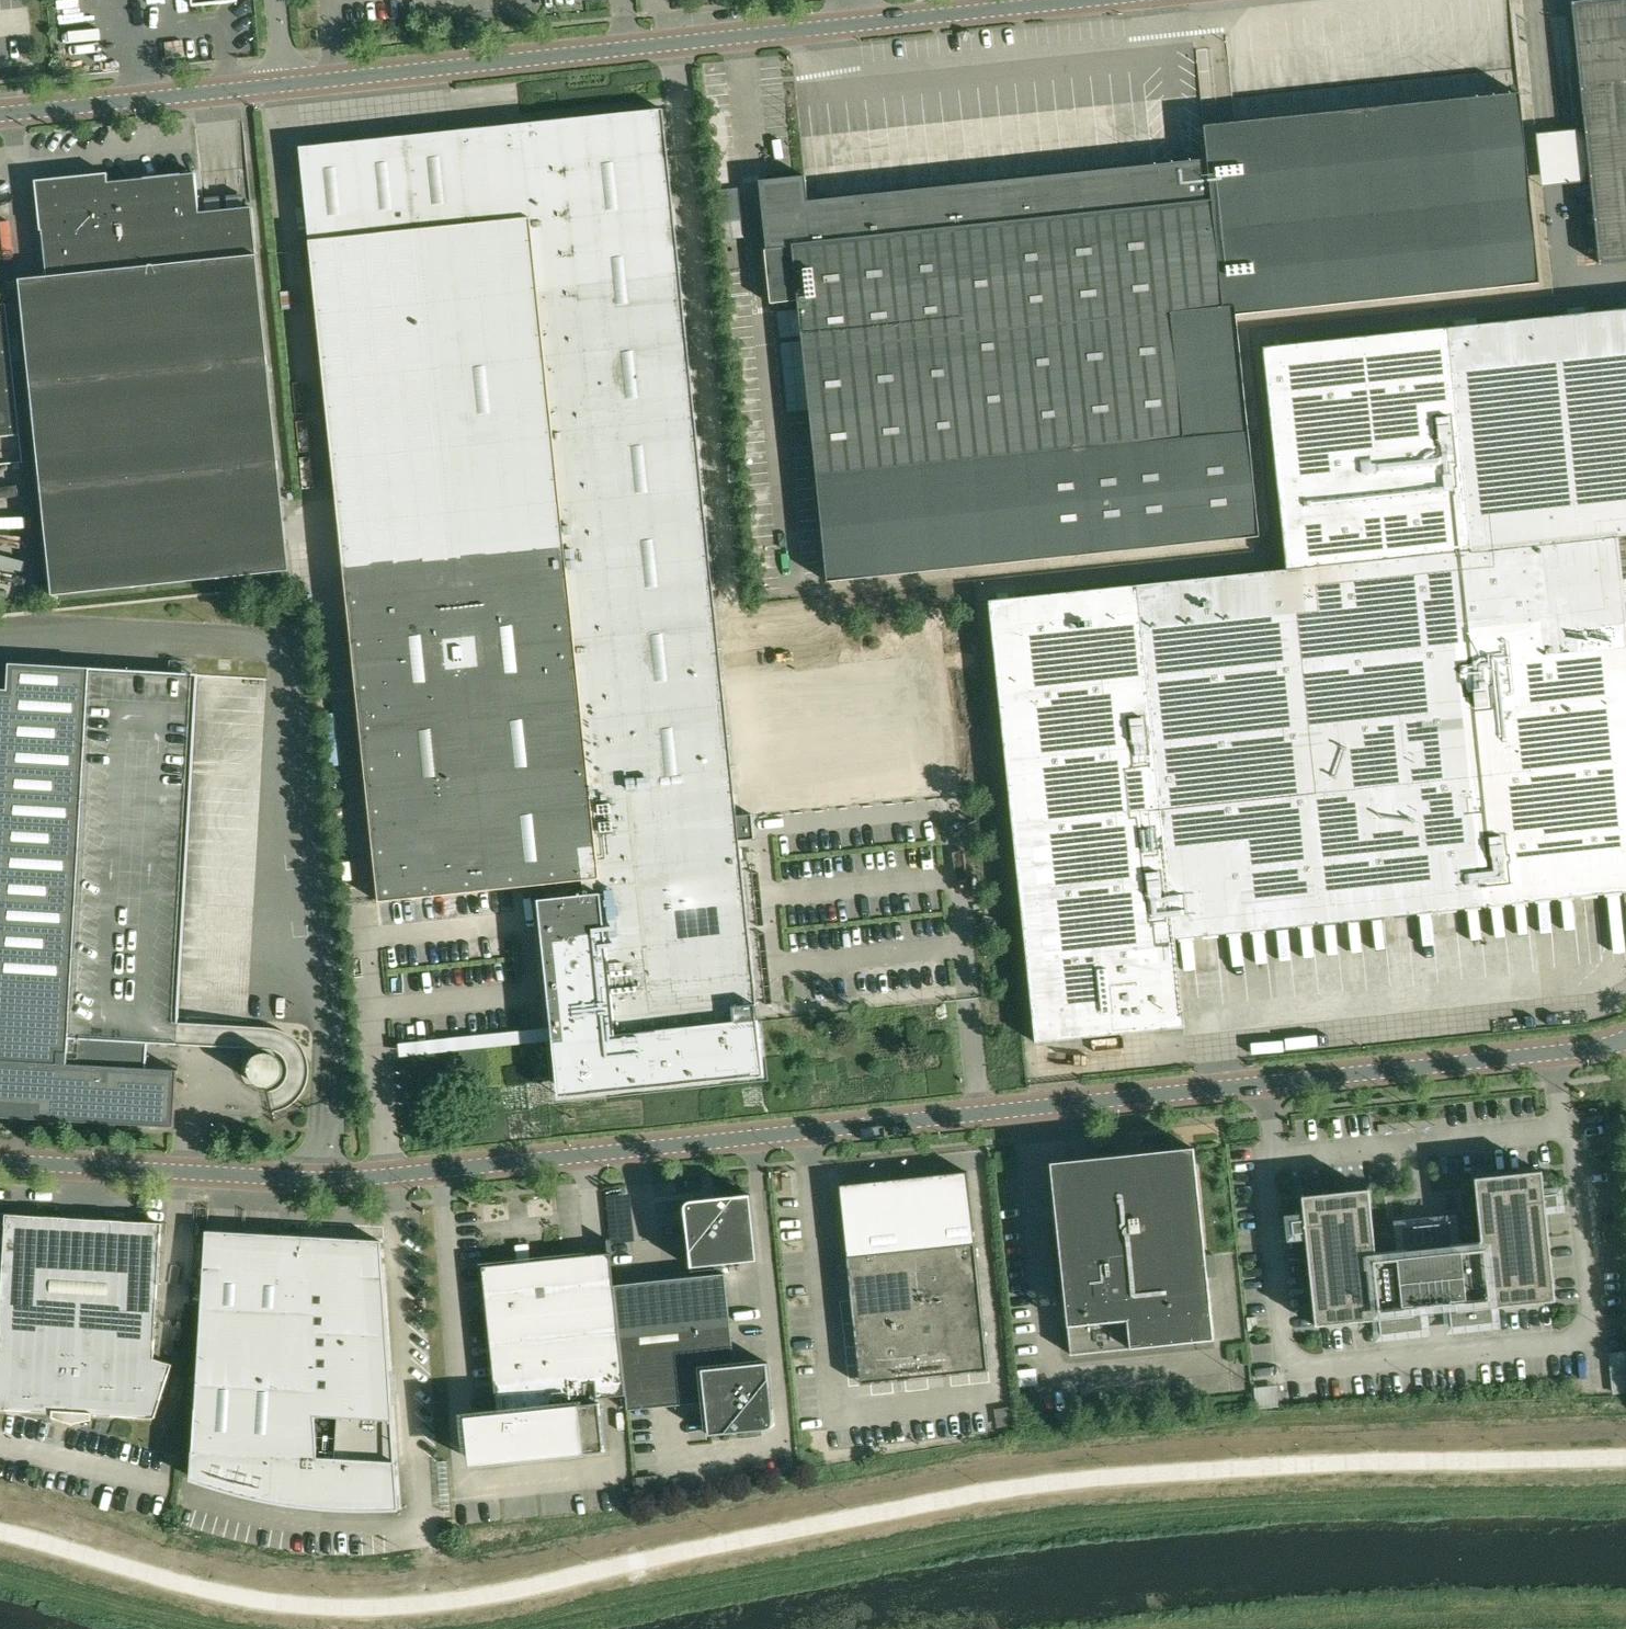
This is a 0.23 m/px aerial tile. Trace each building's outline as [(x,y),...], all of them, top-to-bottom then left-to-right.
[(1572,3),(1585,130),(1590,182),(1599,264),(1625,261),(1625,0),(1600,0),(1572,3)] [(806,177),(759,181),(767,250),(793,248),(817,478),(828,582),(1260,536),(1258,515),(1237,315),(1238,315),(1240,314),(1540,283),(1520,93),(1205,126),(1208,160),(808,202),(806,177)] [(1167,107),(1167,99),(1138,99),(1138,145),(1201,145),(1201,108),(1167,107)] [(300,148),(379,902),(544,885),(546,899),(538,900),(551,1027),(567,1025),(574,1096),(763,1076),(739,841),(754,839),(752,814),(736,816),(722,678),(662,110),(300,148)] [(48,277),(20,280),(53,596),(290,571),(252,208),(200,213),(196,174),(109,183),(108,174),(36,181),(41,231),(43,231),(48,277)] [(791,249),(765,252),(770,304),(796,301),(791,249)] [(20,435),(6,304),(0,304),(0,437),(20,435)] [(1616,538),(1625,537),(1625,310),(1448,329),(1264,348),(1287,570),(1137,586),(988,602),(1035,1044),(1183,1028),(1174,939),(1592,896),(1593,907),(1617,904),(1616,893),(1625,892),(1625,633),(1616,538)] [(722,678),(736,816),(752,814),(963,790),(949,654),(722,678)] [(146,1069),(169,673),(9,664),(8,690),(0,689),(0,1109),(1,1109),(1,1110),(1,1111),(2,1113),(2,1114),(3,1114),(5,1116),(7,1117),(8,1117),(9,1117),(11,1117),(13,1116),(14,1115),(15,1114),(16,1112),(16,1111),(16,1110),(32,1111),(31,1119),(174,1128),(177,1070),(146,1069)] [(1194,1148),(1091,1159),(1051,1163),(1072,1355),(1214,1340),(1194,1148)] [(842,1185),(851,1291),(859,1290),(867,1376),(954,1367),(954,1374),(988,1371),(968,1172),(842,1185)] [(1542,1172),(1475,1178),(1482,1241),(1446,1245),(1445,1238),(1435,1239),(1434,1237),(1434,1236),(1433,1236),(1433,1235),(1432,1234),(1431,1233),(1430,1233),(1429,1233),(1426,1233),(1424,1234),(1423,1234),(1423,1235),(1422,1236),(1421,1237),(1421,1238),(1421,1239),(1421,1240),(1410,1241),(1411,1249),(1376,1252),(1369,1190),(1302,1197),(1316,1326),(1414,1316),(1413,1308),(1456,1304),(1457,1311),(1555,1301),(1542,1172)] [(615,1285),(626,1395),(628,1410),(706,1402),(709,1435),(768,1429),(770,1428),(771,1428),(773,1426),(773,1425),(774,1424),(774,1423),(774,1422),(768,1363),(735,1366),(725,1274),(723,1274),(722,1264),(757,1261),(750,1195),(691,1201),(689,1202),(688,1202),(687,1203),(686,1205),(686,1206),(685,1207),(685,1208),(692,1268),(711,1266),(712,1275),(615,1285)] [(155,1418),(172,1364),(154,1359),(162,1223),(6,1215),(0,1319),(0,1409),(53,1412),(53,1417),(72,1424),(92,1420),(93,1414),(155,1418)] [(192,1451),(191,1476),(239,1491),(278,1499),(322,1506),(321,1501),(340,1502),(340,1503),(375,1508),(400,1506),(397,1462),(396,1462),(381,1241),(286,1235),(279,1265),(279,1273),(241,1271),(237,1325),(201,1323),(193,1451),(192,1451)] [(471,1453),(480,1454),(482,1464),(487,1463),(487,1464),(604,1451),(599,1403),(597,1403),(597,1398),(626,1395),(615,1285),(614,1285),(610,1253),(583,1256),(583,1261),(488,1271),(501,1390),(495,1390),(498,1413),(482,1415),(477,1416),(479,1436),(472,1435),(471,1453)] [(1255,1377),(1241,1379),(1243,1395),(1257,1393),(1255,1377)]
